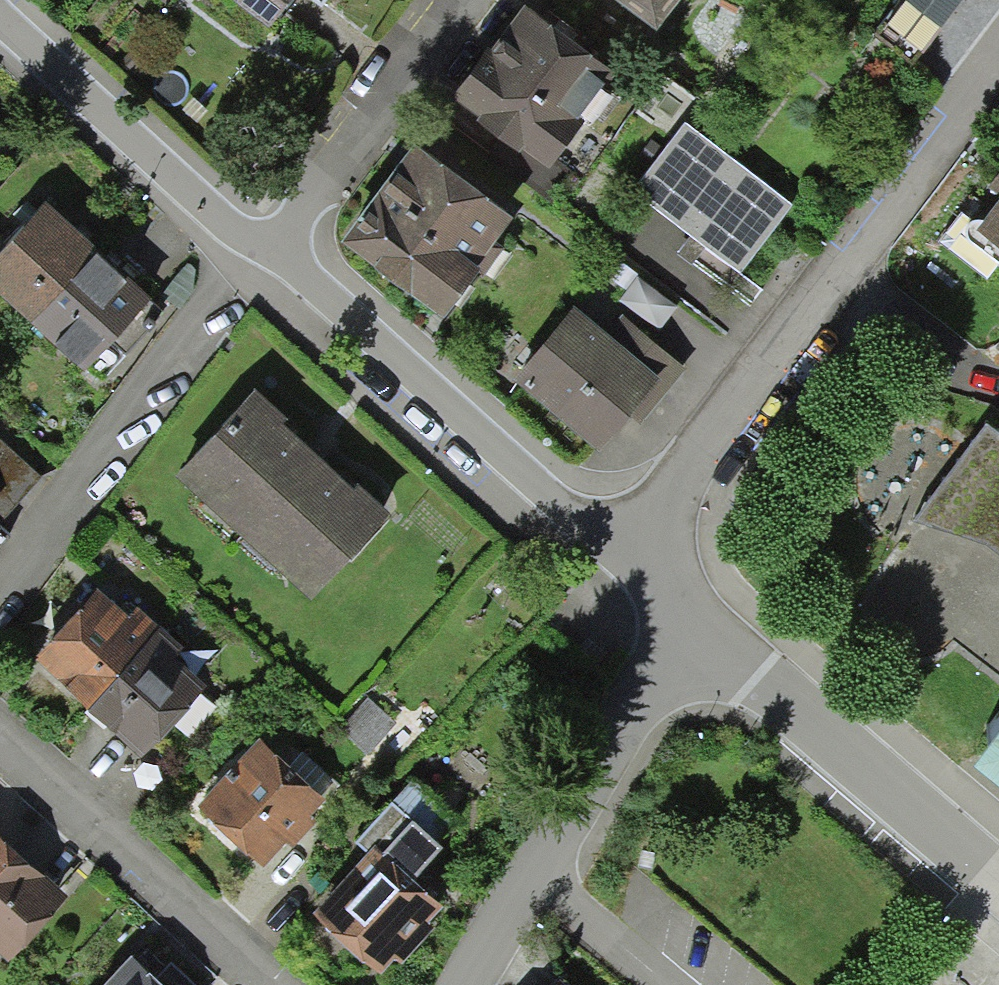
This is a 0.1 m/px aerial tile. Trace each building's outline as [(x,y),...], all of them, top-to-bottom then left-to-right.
[(265,32),(287,0),(219,0),(265,32)] [(648,34),(671,0),(599,0),(648,34)] [(451,103),(540,170),(573,126),(557,115),(600,58),(526,3),(451,103)] [(636,187),(741,269),(791,204),(686,123),(636,187)] [(339,247),(440,317),(507,223),(407,152),(339,247)] [(81,369),(148,296),(48,206),(0,258),(0,295),(81,369)] [(998,249),(998,206),(979,234),(998,249)] [(515,376),(603,448),(661,377),(573,305),(515,376)] [(180,478),(315,599),(388,519),(359,493),(356,497),(279,428),(284,423),(254,395),(180,478)] [(984,427),(913,526),(987,547),(998,558),(998,436),(984,427)] [(34,661),(135,754),(162,724),(200,683),(99,590),(34,661)] [(366,702),(340,732),(368,757),(394,727),(366,702)] [(196,819),(260,872),(318,805),(257,747),(196,819)] [(307,925),(376,984),(442,909),(414,885),(459,834),(407,789),(354,850),(364,859),(307,925)] [(67,899),(0,842),(0,957),(8,964),(67,899)] [(130,961),(108,984),(157,984),(130,961)] [(554,973),(544,984),(568,984),(554,973)]
